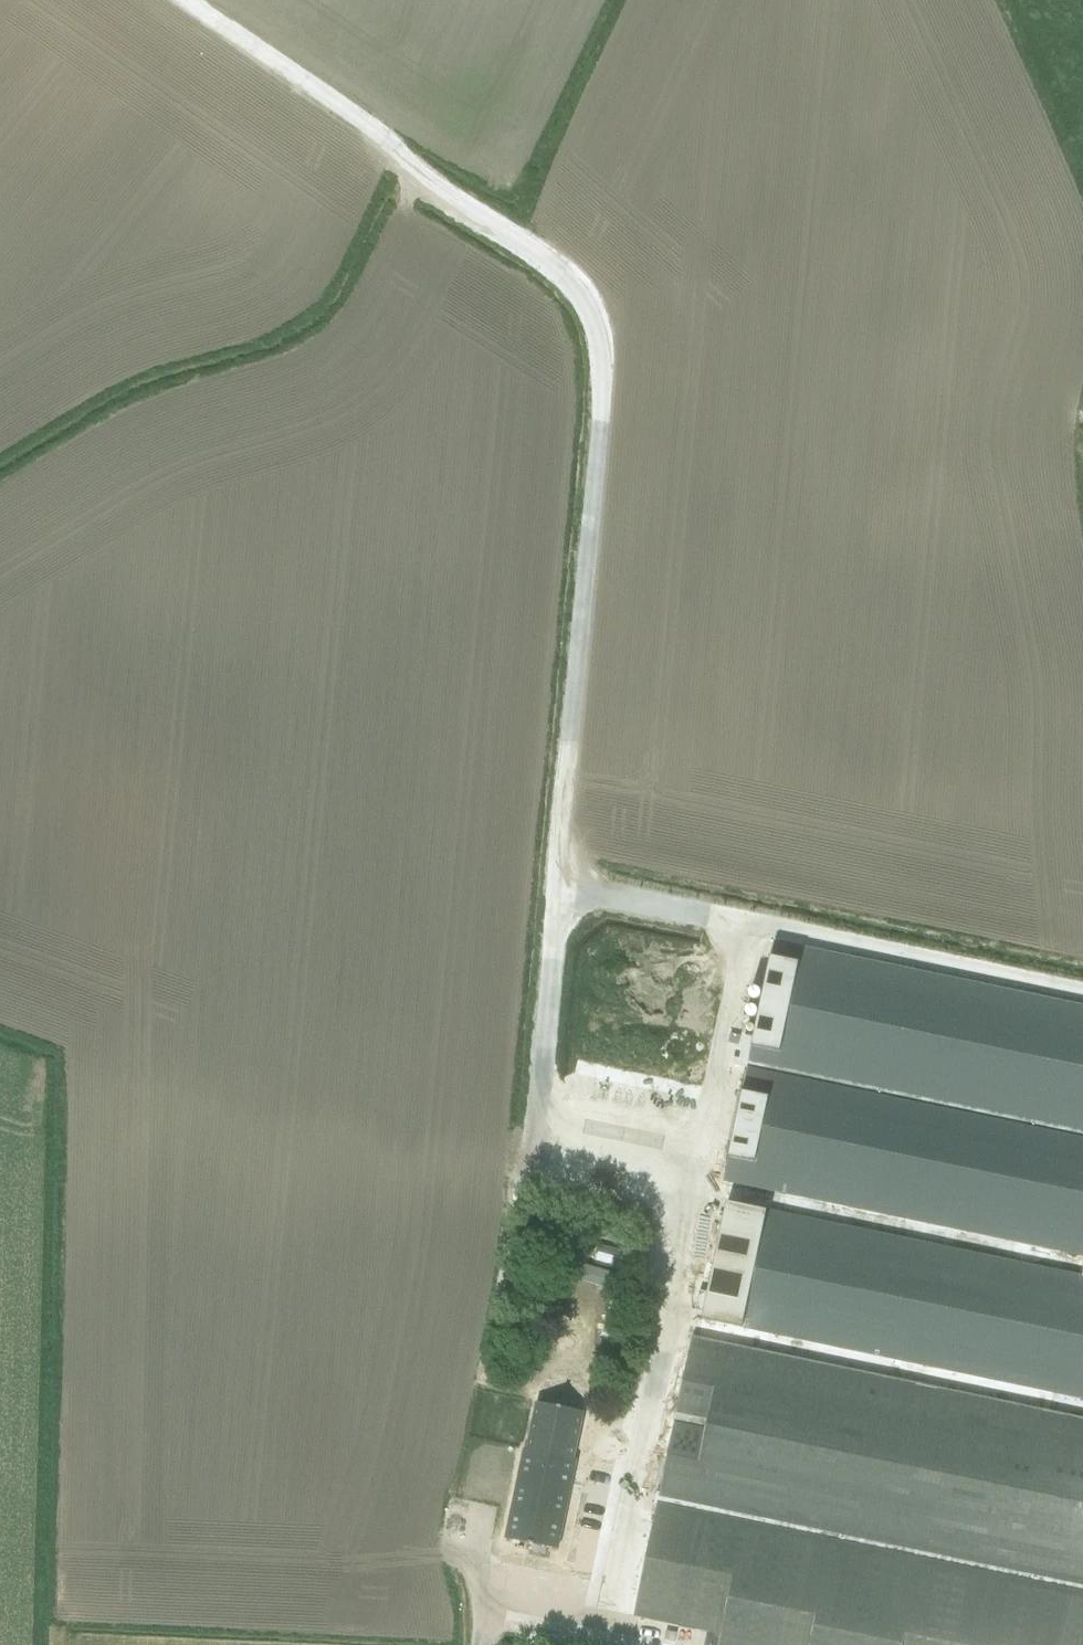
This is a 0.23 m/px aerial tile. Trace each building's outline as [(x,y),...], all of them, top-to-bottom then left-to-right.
[(724,1182),(1082,1257),(1082,1007),(773,943),(724,1182)] [(702,1320),(1082,1400),(1082,1278),(1081,1278),(1082,1276),(1061,1271),(727,1202),(720,1236),(702,1320)] [(610,1287),(614,1273),(585,1264),(580,1278),(610,1287)] [(633,1616),(708,1632),(705,1644),(1082,1644),(1082,1421),(691,1339),(675,1415),(676,1415),(674,1422),(673,1422),(658,1496),(662,1497),(660,1505),(656,1504),(648,1547),(633,1616)] [(573,1459),(582,1412),(537,1402),(527,1449),(573,1459)] [(524,1449),(505,1538),(557,1549),(576,1459),(573,1459),(527,1449),(524,1449)]
